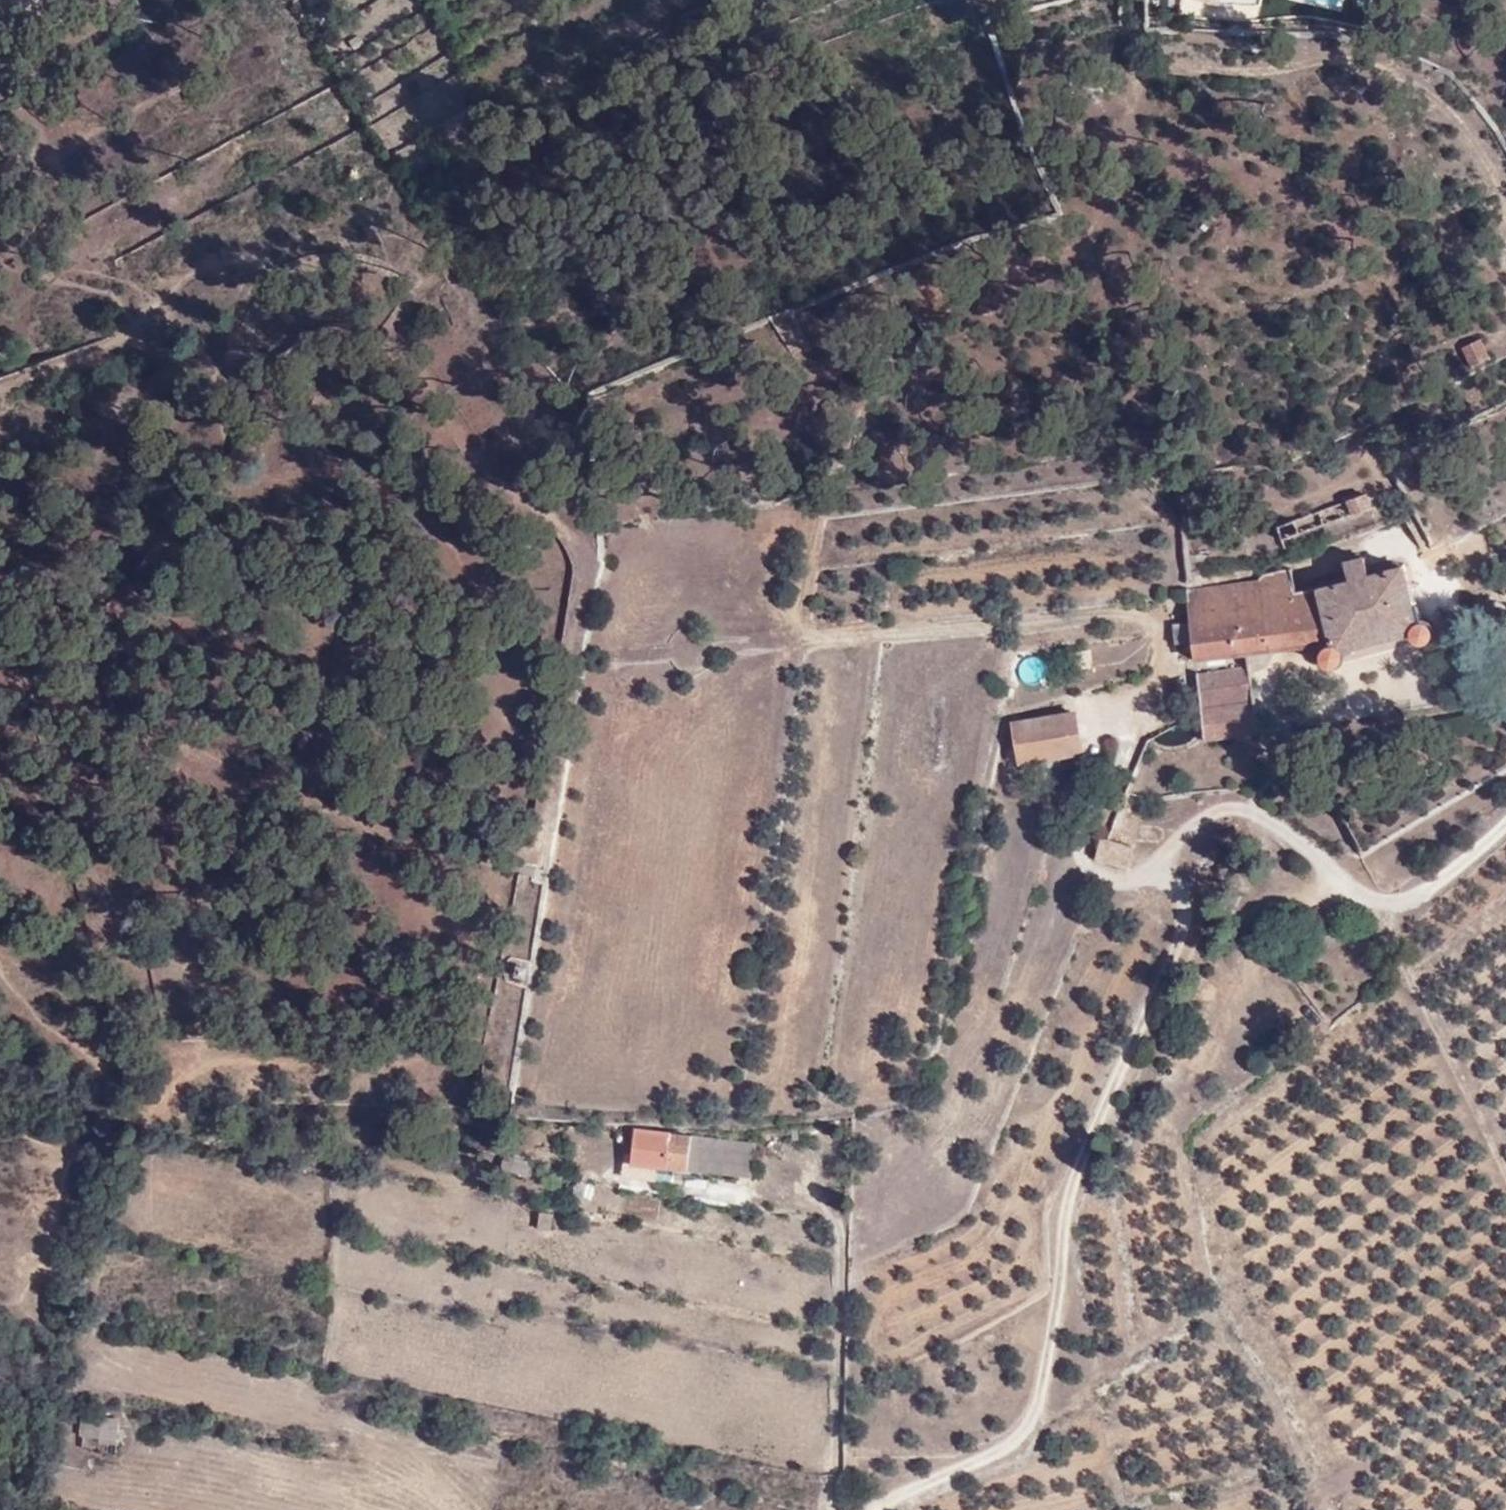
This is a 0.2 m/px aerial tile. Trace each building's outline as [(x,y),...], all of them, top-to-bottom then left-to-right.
[(1491,361),(1479,339),(1460,350),(1472,371),(1491,361)] [(1367,508),(1361,491),(1345,498),(1351,514),(1367,508)] [(1412,622),(1400,564),(1365,571),(1363,555),(1338,560),(1339,577),(1292,586),(1287,562),(1261,567),(1250,577),(1178,590),(1190,655),(1326,646),(1324,660),(1328,667),(1332,669),(1339,662),(1341,650),(1410,633),(1412,640),(1418,643),(1426,640),(1430,633),(1424,625),(1412,622)] [(1495,642),(1505,668),(1505,637),(1495,642)] [(1202,735),(1257,729),(1249,665),(1194,670),(1202,735)] [(1002,720),(1010,764),(1050,757),(1064,755),(1076,753),(1068,709),(1002,720)] [(1064,755),(1050,757),(1052,768),(1066,766),(1064,755)] [(1084,770),(1071,769),(1071,778),(1084,779),(1084,770)] [(1086,857),(1119,867),(1144,798),(1119,789),(1102,835),(1096,833),(1086,857)] [(746,1141),(626,1128),(625,1128),(622,1156),(615,1155),(612,1177),(646,1181),(648,1167),(742,1177),(746,1141)] [(542,1212),(530,1210),(527,1228),(539,1230),(542,1212)] [(77,1440),(115,1446),(119,1422),(81,1416),(77,1440)]
